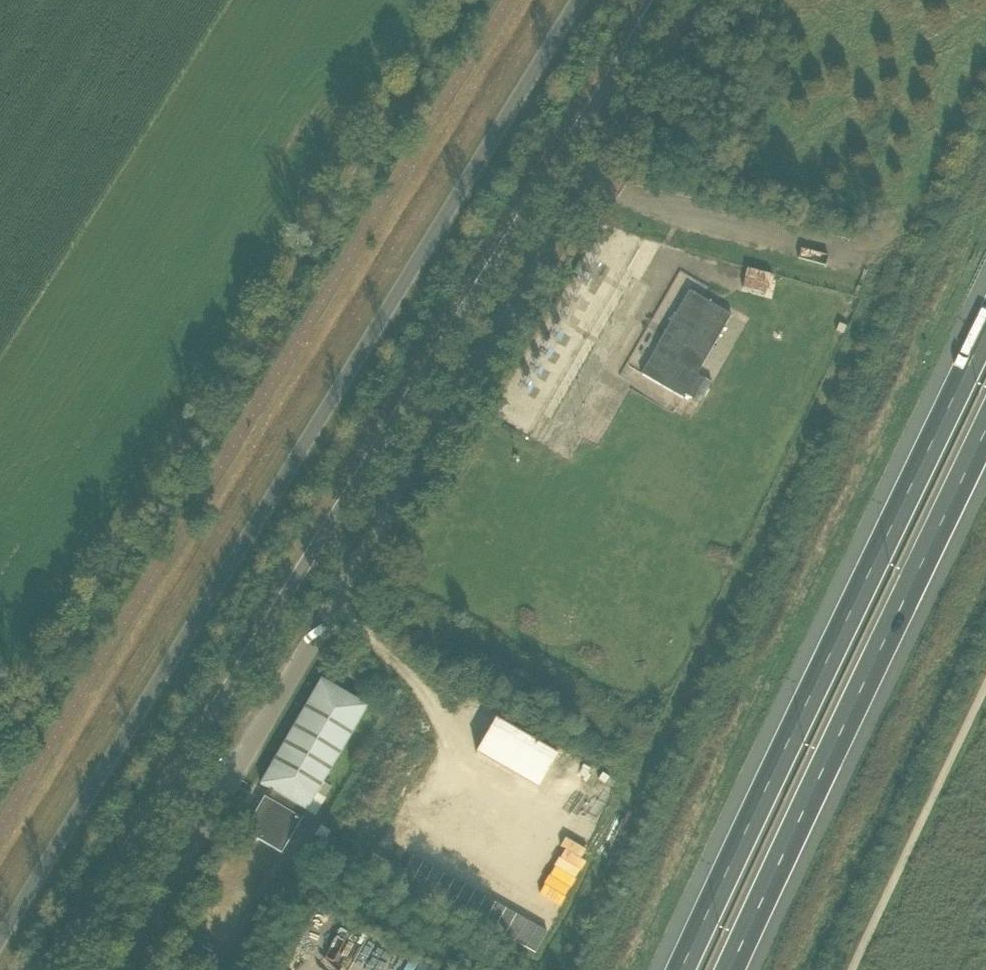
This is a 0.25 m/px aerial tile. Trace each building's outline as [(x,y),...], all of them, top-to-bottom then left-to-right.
[(749,267),(743,286),(765,292),(771,273),(749,267)] [(689,291),(672,321),(659,343),(659,344),(641,374),(683,399),(731,315),(689,291)] [(368,706),(321,679),(260,784),(269,789),(306,811),(368,706)] [(498,709),(479,743),(540,779),(560,745),(498,709)] [(323,782),(317,792),(325,797),(332,787),(323,782)] [(281,853),(306,811),(269,789),(244,831),(281,853)] [(412,857),(400,878),(411,884),(423,863),(412,857)] [(411,884),(421,890),(433,869),(423,863),(411,884)] [(444,875),(433,869),(421,890),(432,896),(444,875)] [(444,875),(432,896),(442,901),(454,881),(444,875)] [(453,907),(464,886),(454,881),(442,901),(453,907)] [(475,892),(464,886),(453,907),(463,913),(475,892)] [(474,919),(485,898),(475,892),(463,913),(474,919)] [(496,904),(485,898),(474,919),(484,925),(496,904)] [(484,925),(494,931),(506,910),(496,904),(484,925)] [(517,916),(506,910),(494,931),(505,937),(517,916)] [(505,937),(515,943),(527,922),(517,916),(505,937)] [(515,943),(526,949),(538,928),(527,922),(515,943)] [(538,928),(526,949),(536,955),(548,934),(538,928)] [(181,969),(192,969),(198,959),(188,953),(179,969),(181,969)]
